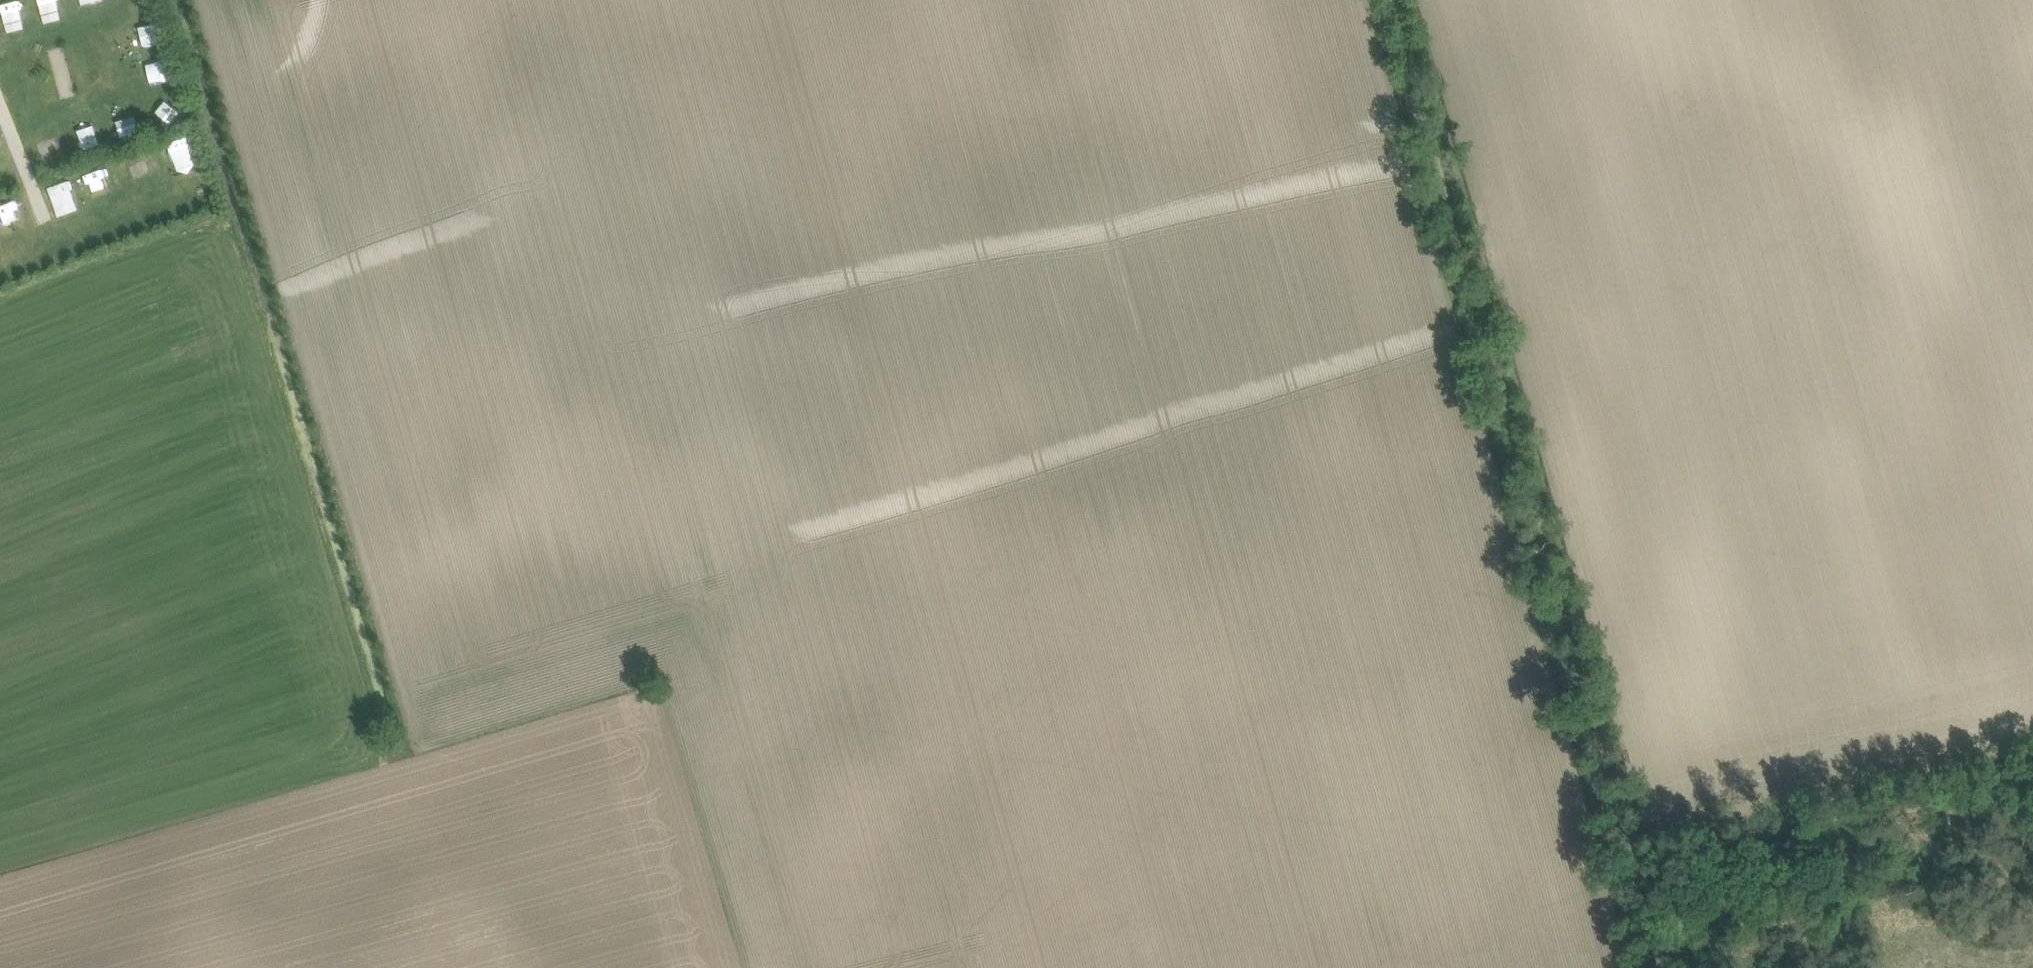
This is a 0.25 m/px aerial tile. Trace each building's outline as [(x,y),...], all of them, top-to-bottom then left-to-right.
[(14,10),(11,0),(0,0),(0,14),(14,10)] [(40,13),(59,8),(56,0),(36,0),(40,13)] [(157,22),(137,26),(141,46),(161,42),(157,22)] [(111,117),(117,135),(134,130),(129,112),(111,117)] [(93,126),(73,131),(78,150),(98,144),(93,126)] [(166,140),(174,171),(196,165),(187,134),(166,140)] [(143,151),(126,158),(132,175),(149,169),(143,151)] [(46,210),(69,201),(61,181),(38,191),(46,210)]
